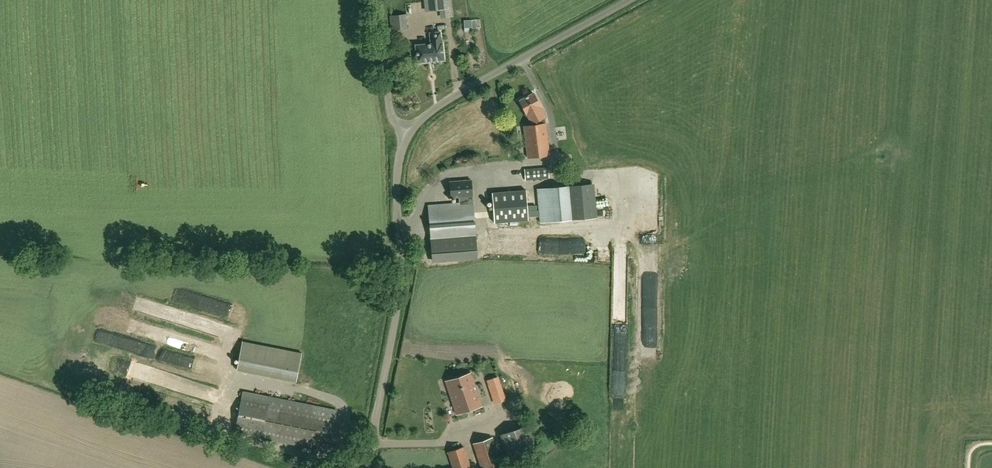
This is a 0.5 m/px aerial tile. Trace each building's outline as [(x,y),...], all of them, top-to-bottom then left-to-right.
[(441,9),(441,16),(445,16),(453,16),(452,8),(451,8),(451,0),(425,0),(426,10),(441,9)] [(409,28),(409,26),(407,14),(391,15),(392,29),(409,28)] [(440,32),(430,33),(430,43),(416,44),(415,44),(415,45),(417,61),(417,63),(418,62),(443,60),(444,60),(444,59),(442,43),(442,42),(441,42),(440,32)] [(528,158),(550,155),(545,117),(545,116),(540,107),(541,106),(534,93),(520,100),(526,114),(527,113),(533,125),(524,126),(528,158)] [(477,256),(476,242),(471,179),(449,181),(450,197),(459,196),(459,202),(428,204),(432,259),(477,256)] [(594,184),(583,185),(538,189),(541,222),(586,218),(597,217),(594,184)] [(494,222),(528,219),(526,190),(492,192),(494,222)] [(471,373),(446,381),(456,414),(482,405),(471,373)] [(506,399),(498,376),(486,380),(494,403),(506,399)] [(243,392),(235,433),(330,451),(338,411),(243,392)] [(502,466),(493,437),(474,443),(481,467),(495,467),(502,466)] [(464,446),(448,452),(453,467),(471,467),(464,446)]
